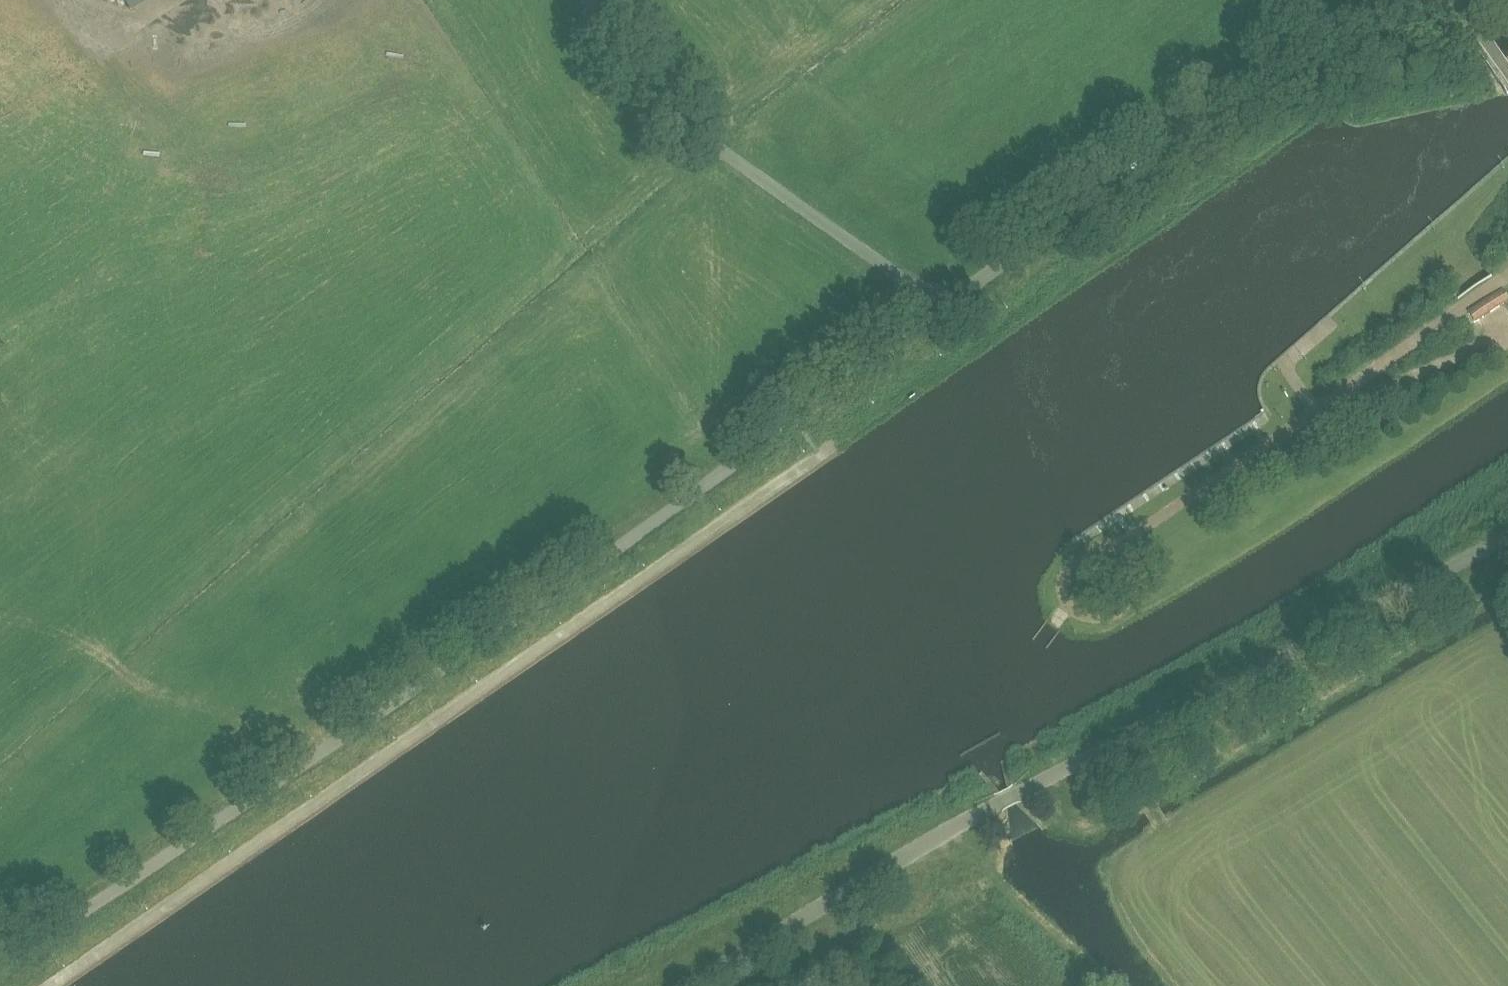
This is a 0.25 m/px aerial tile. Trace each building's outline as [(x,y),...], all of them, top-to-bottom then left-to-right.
[(1471,315),(1477,324),(1507,304),(1507,299),(1504,292),(1471,315)]
